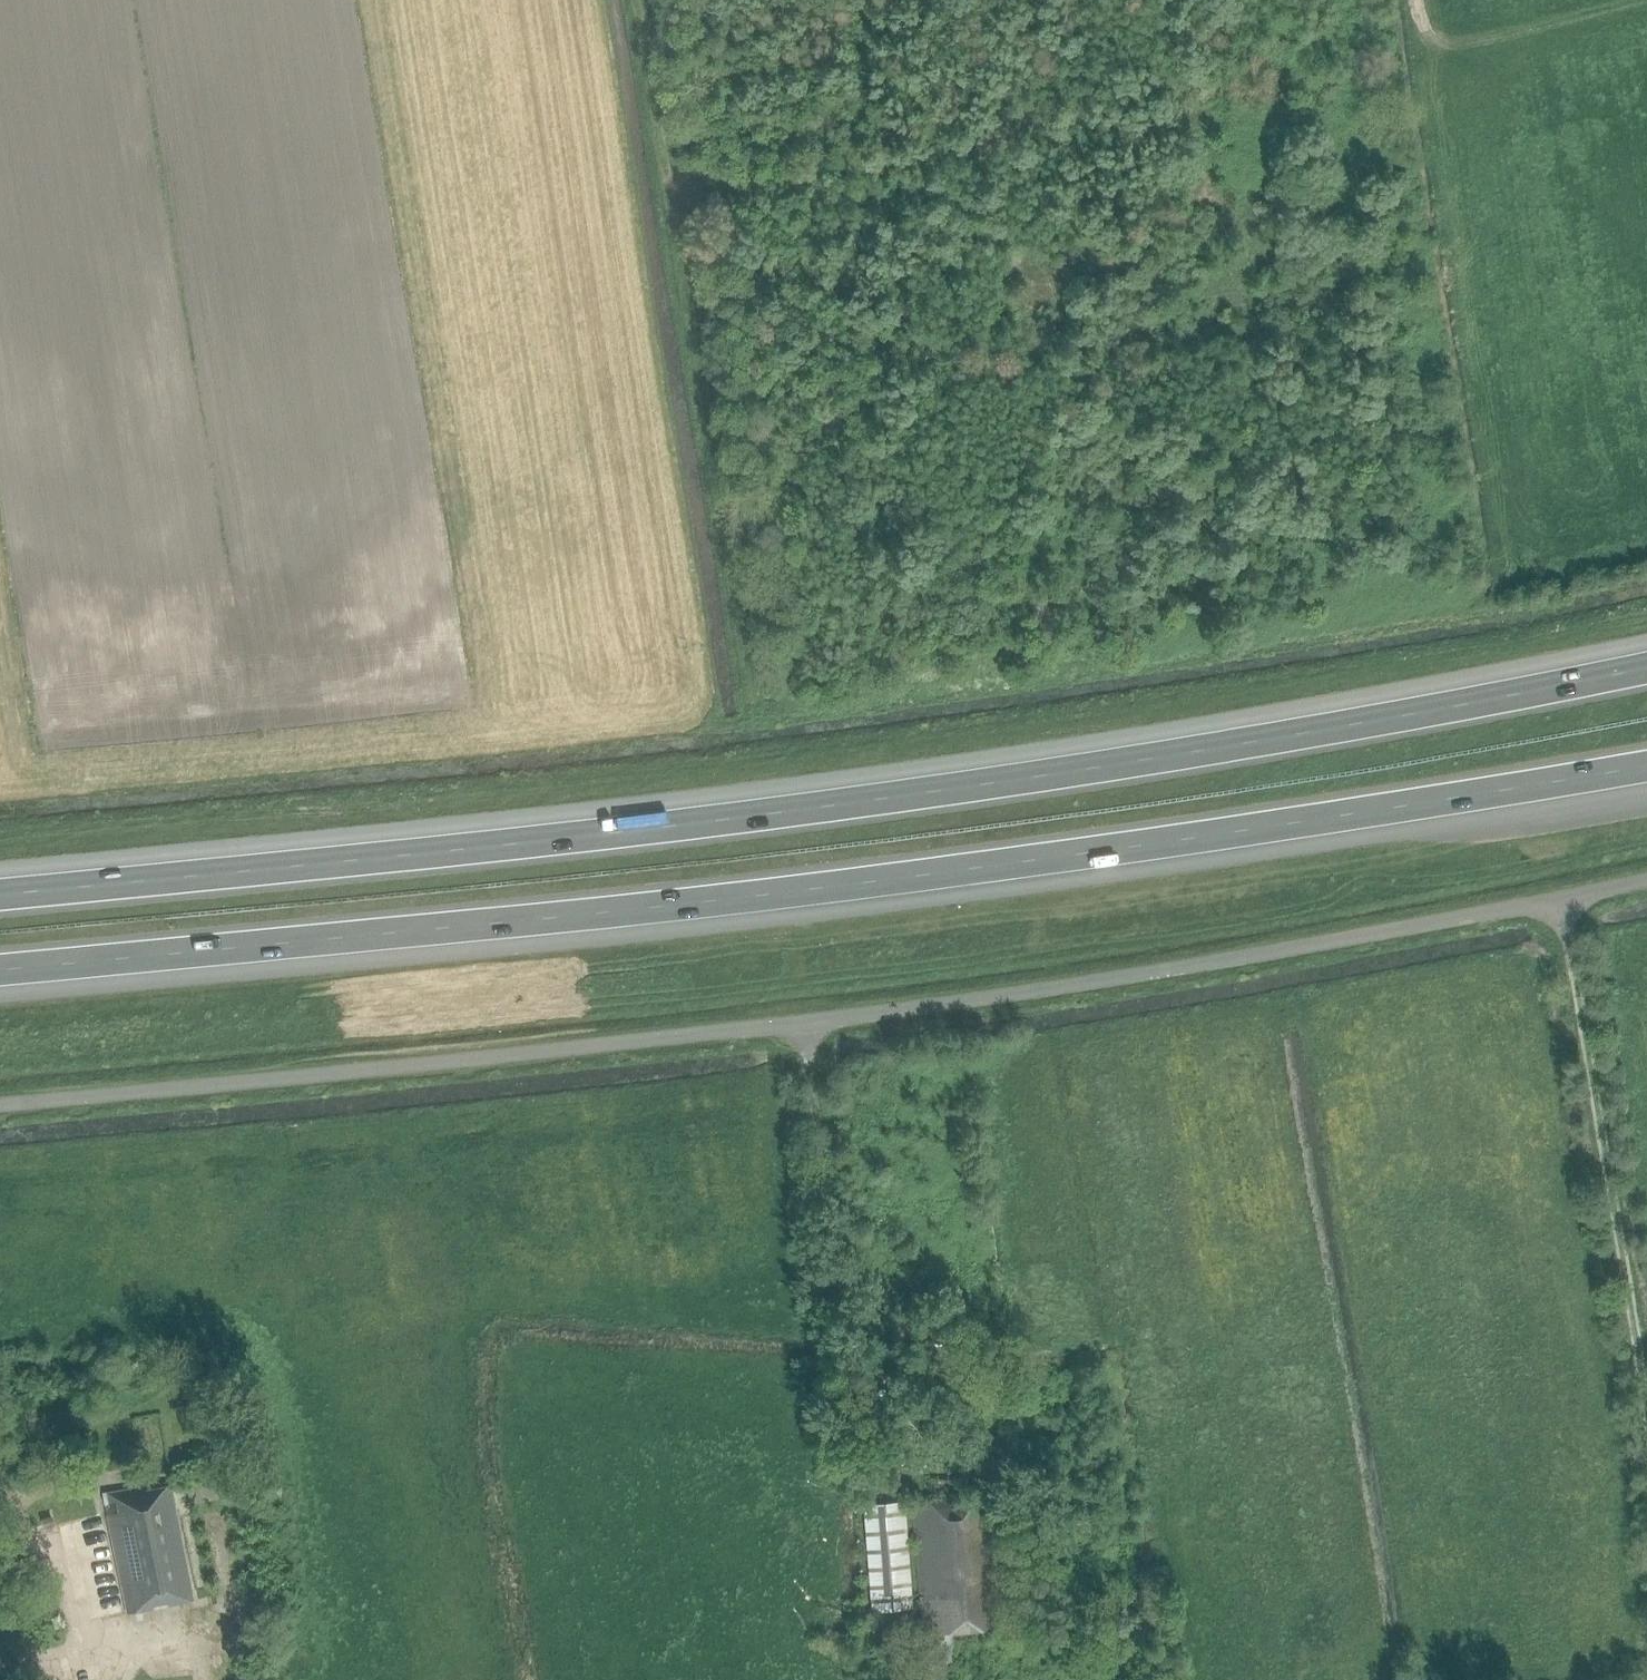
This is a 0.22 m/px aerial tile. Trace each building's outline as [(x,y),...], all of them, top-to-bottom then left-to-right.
[(145,1489),(145,1485),(102,1494),(127,1614),(153,1609),(152,1605),(167,1602),(168,1606),(193,1600),(170,1484),(145,1489)] [(913,1502),(921,1599),(913,1600),(904,1502),(862,1506),(871,1613),(921,1609),(924,1634),(929,1634),(932,1633),(932,1638),(925,1639),(926,1662),(953,1660),(951,1637),(947,1633),(1004,1626),(991,1495),(913,1502)]
